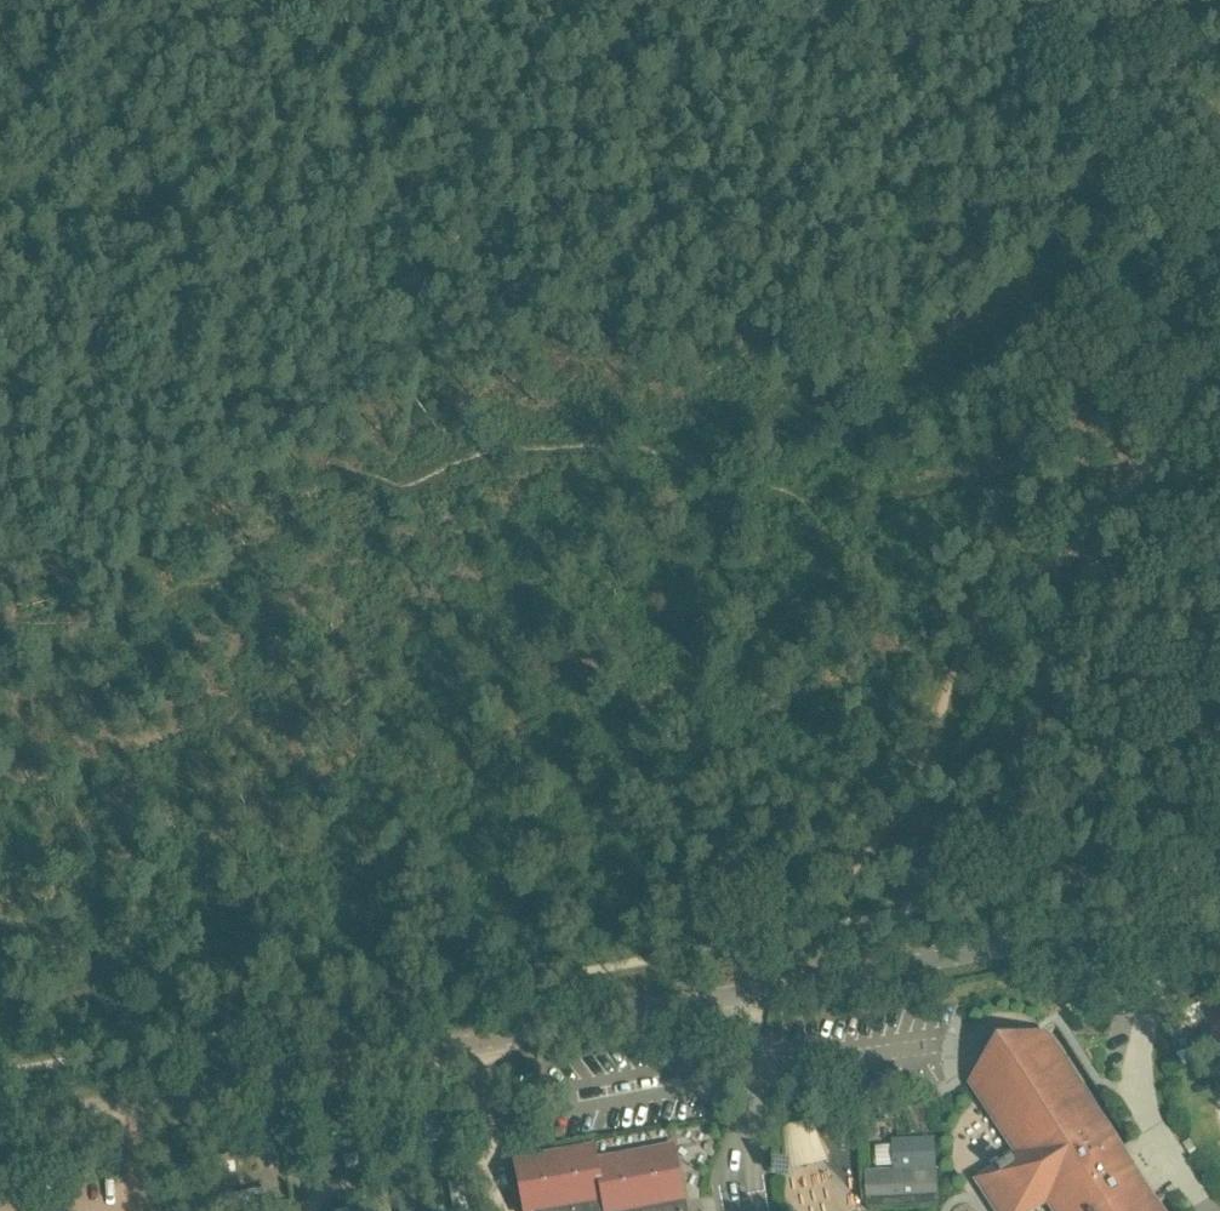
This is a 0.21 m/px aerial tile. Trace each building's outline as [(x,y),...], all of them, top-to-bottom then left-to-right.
[(1200,1004),(1206,1019),(1208,1025),(1217,1048),(1219,1046),(1219,1007),(1217,1000),(1216,998),(1200,1004)] [(967,1084),(1017,1161),(1012,1164),(1012,1163),(997,1173),(998,1174),(980,1185),(997,1210),(1028,1210),(1043,1201),(1050,1210),(1160,1210),(1044,1034),(978,1077),(967,1084)] [(792,1165),(821,1157),(811,1118),(781,1126),(792,1165)] [(867,1208),(937,1205),(934,1137),(892,1139),(893,1170),(865,1171),(867,1208)] [(875,1167),(891,1166),(889,1145),(874,1146),(875,1167)] [(513,1164),(523,1210),(687,1210),(674,1146),(598,1161),(595,1148),(513,1164)] [(767,1148),(767,1167),(784,1168),(785,1148),(767,1148)] [(216,1197),(219,1210),(237,1210),(269,1206),(267,1189),(235,1194),(221,1197),(216,1197)]
